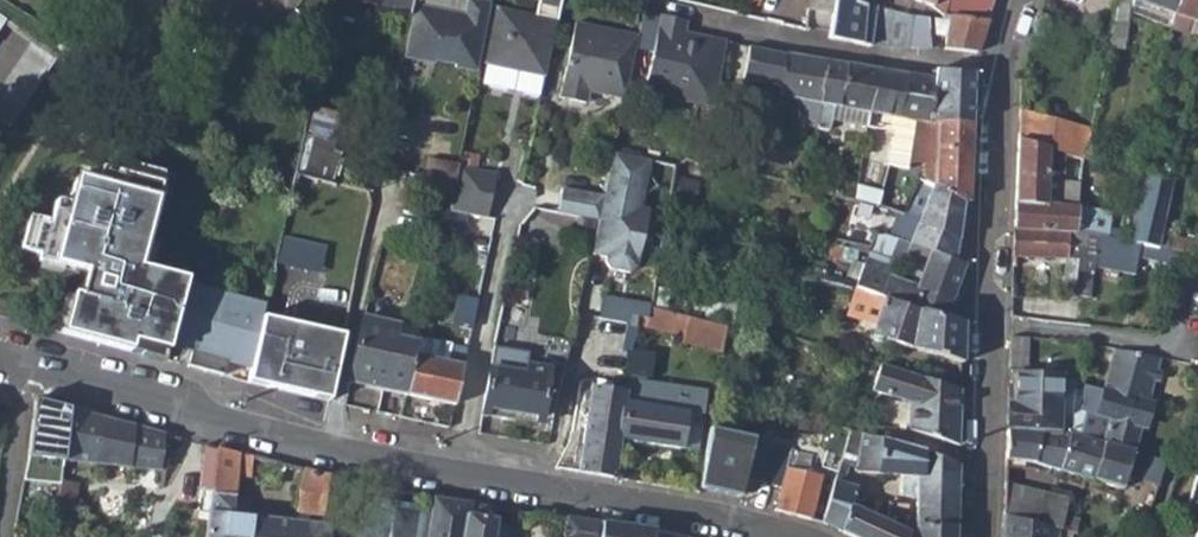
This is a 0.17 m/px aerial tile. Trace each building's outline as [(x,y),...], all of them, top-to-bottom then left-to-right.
[(373,1),(373,5),(411,12),(413,3),(413,0),(368,0),(373,1)] [(402,56),(431,63),(432,58),(453,63),(453,68),(474,72),(476,61),(484,23),(488,4),(471,0),(466,0),(463,15),(413,3),(411,12),(402,56)] [(737,3),(751,10),(756,0),(738,0),(737,3)] [(806,7),(832,10),(834,0),(808,0),(806,7)] [(832,10),(829,36),(865,43),(871,16),(873,6),(868,5),(853,1),(853,0),(834,0),(832,10)] [(944,15),(949,15),(987,20),(993,0),(949,0),(944,15)] [(1115,17),(1128,21),(1134,3),(1176,15),(1181,0),(1119,0),(1117,5),(1115,17)] [(1172,30),(1188,34),(1192,21),(1197,22),(1197,0),(1181,0),(1176,15),(1172,30)] [(484,23),(476,61),(541,75),(553,17),(488,3),(488,4),(484,23)] [(1134,3),(1130,16),(1172,30),(1176,15),(1134,3)] [(871,16),(865,43),(905,46),(912,15),(873,6),(871,16)] [(912,15),(905,46),(929,48),(926,16),(912,15)] [(941,18),(933,17),(934,34),(946,35),(949,15),(942,15),(941,18)] [(946,35),(944,49),(976,52),(987,20),(949,15),(946,35)] [(573,17),(559,92),(585,97),(587,85),(624,92),(631,53),(636,29),(573,17)] [(636,29),(631,53),(648,56),(640,98),(684,105),(696,38),(678,35),(672,34),(674,22),(654,19),(654,22),(638,19),(636,29)] [(1188,34),(1197,37),(1197,22),(1192,21),(1188,34)] [(696,38),(684,105),(711,109),(721,42),(696,38)] [(747,46),(741,80),(778,86),(777,93),(798,96),(793,122),(815,127),(825,60),(747,46)] [(0,90),(0,128),(7,129),(55,63),(31,47),(0,90)] [(825,60),(815,127),(826,129),(829,116),(832,104),(868,111),(877,69),(825,60)] [(902,73),(894,117),(916,122),(929,124),(930,122),(938,122),(971,123),(973,72),(935,68),(933,79),(902,73)] [(877,69),(868,111),(894,117),(902,73),(877,69)] [(306,127),(305,133),(338,140),(344,111),(311,104),(306,127)] [(832,104),(829,116),(867,123),(868,111),(832,104)] [(1020,108),(1018,138),(1047,148),(1064,154),(1074,157),(1083,159),(1089,130),(1020,108)] [(894,117),(889,144),(911,148),(916,122),(894,117)] [(911,148),(906,169),(914,172),(924,159),(929,124),(916,122),(911,148)] [(971,123),(938,122),(935,189),(961,200),(967,203),(971,123)] [(303,141),(297,171),(333,178),(338,180),(344,150),(337,148),(338,140),(305,133),(303,141)] [(1047,148),(1018,138),(1015,202),(1046,204),(1046,173),(1062,174),(1064,154),(1047,148)] [(600,216),(592,255),(607,258),(612,266),(632,269),(639,264),(648,223),(633,220),(636,205),(642,206),(650,161),(612,154),(600,216)] [(1074,157),(1073,166),(1081,168),(1083,159),(1074,157)] [(426,160),(418,196),(448,202),(450,191),(455,169),(455,166),(426,160)] [(28,214),(20,247),(40,252),(38,259),(85,271),(79,295),(71,293),(62,332),(129,349),(132,340),(166,349),(168,343),(183,283),(185,278),(138,266),(162,171),(125,161),(122,172),(98,166),(94,181),(74,176),(67,203),(54,199),(49,219),(28,214)] [(455,169),(450,191),(487,199),(492,176),(455,169)] [(297,171),(291,196),(327,206),(333,178),(297,171)] [(808,175),(805,184),(844,195),(846,185),(808,175)] [(1140,177),(1126,242),(1158,248),(1173,184),(1140,177)] [(897,212),(891,238),(929,251),(953,259),(961,200),(935,189),(917,181),(903,214),(897,212)] [(1077,186),(1062,184),(1061,204),(1072,205),(1077,186)] [(445,214),(443,225),(458,230),(462,212),(483,217),(487,199),(450,191),(448,202),(445,214)] [(1015,202),(1014,227),(1067,230),(1098,238),(1103,239),(1107,216),(1072,205),(1046,204),(1015,202)] [(636,205),(633,220),(648,223),(650,208),(642,206),(636,205)] [(1067,230),(1014,227),(1013,257),(1064,260),(1076,261),(1073,285),(1072,296),(1090,299),(1096,255),(1098,238),(1067,230)] [(878,233),(872,247),(924,267),(929,251),(891,238),(878,233)] [(1098,238),(1096,255),(1118,258),(1121,242),(1103,239),(1098,238)] [(1163,249),(1161,263),(1168,265),(1169,250),(1163,249)] [(924,267),(917,289),(925,292),(919,309),(963,324),(964,306),(953,303),(965,263),(953,259),(929,251),(924,267)] [(1064,260),(1062,283),(1073,285),(1076,261),(1064,260)] [(183,283),(168,343),(191,349),(187,364),(223,373),(226,358),(251,365),(266,304),(183,283)] [(604,294),(598,314),(637,325),(638,316),(647,318),(649,308),(604,294)] [(872,295),(861,321),(873,325),(884,297),(872,295)] [(248,378),(331,398),(350,316),(268,296),(266,304),(251,365),(248,378)] [(884,297),(873,325),(887,329),(884,340),(962,362),(963,324),(919,309),(884,297)] [(649,308),(647,318),(719,338),(722,327),(649,308)] [(363,316),(348,380),(407,393),(415,355),(419,338),(396,333),(397,324),(363,316)] [(765,321),(762,327),(769,329),(771,323),(765,321)] [(415,355),(407,393),(453,403),(469,328),(455,325),(451,344),(448,343),(444,361),(415,355)] [(727,328),(723,340),(734,343),(738,331),(727,328)] [(419,338),(415,355),(444,361),(448,343),(419,338)] [(132,340),(129,349),(164,358),(166,349),(132,340)] [(1074,420),(1072,436),(1132,453),(1140,425),(1144,426),(1152,403),(1148,402),(1154,380),(1157,368),(1160,359),(1114,350),(1103,388),(1079,381),(1074,420)] [(918,363),(914,376),(936,383),(940,370),(918,363)] [(493,365),(483,410),(511,417),(512,409),(541,415),(551,369),(528,364),(526,373),(493,365)] [(880,364),(871,391),(909,403),(908,430),(959,446),(961,390),(936,383),(914,376),(880,364)] [(1157,368),(1154,380),(1160,382),(1163,370),(1157,368)] [(1013,404),(1007,403),(1006,429),(1058,432),(1062,434),(1072,436),(1074,420),(1060,416),(1061,405),(1062,385),(1062,377),(1015,374),(1013,404)] [(625,401),(619,439),(698,450),(707,392),(662,383),(658,407),(625,401)] [(1070,386),(1062,385),(1061,405),(1069,406),(1070,386)] [(594,386),(579,471),(613,477),(619,439),(625,401),(626,392),(594,386)] [(29,457),(24,481),(62,486),(70,411),(34,401),(29,457)] [(512,409),(511,417),(540,424),(541,415),(512,409)] [(62,486),(58,509),(72,510),(80,463),(161,473),(166,437),(70,411),(65,462),(62,486)] [(837,416),(835,427),(850,430),(852,420),(837,416)] [(1058,432),(1006,429),(1005,459),(1036,462),(1061,470),(1062,434),(1058,432)] [(822,522),(854,536),(907,536),(907,534),(905,531),(909,507),(905,502),(887,501),(887,522),(850,505),(855,487),(842,483),(848,464),(854,465),(855,470),(920,474),(919,449),(850,430),(822,522)] [(749,440),(708,431),(699,488),(739,498),(743,478),(748,448),(749,440)] [(1072,436),(1062,434),(1061,470),(1121,487),(1124,477),(1158,488),(1166,464),(1072,436)] [(776,510),(808,520),(819,475),(815,473),(816,468),(806,466),(810,453),(762,444),(748,448),(743,478),(782,488),(776,510)] [(204,449),(200,491),(213,492),(218,453),(204,449)] [(920,474),(900,474),(900,494),(916,495),(917,487),(957,489),(958,466),(919,449),(920,474)] [(218,453),(213,492),(236,495),(236,457),(218,453)] [(301,476),(297,512),(324,515),(329,477),(303,472),(301,476)] [(1184,522),(1197,527),(1197,476),(1184,522)] [(1055,496),(1003,484),(1002,516),(1059,530),(1066,499),(1055,496)] [(917,487),(916,495),(915,525),(955,527),(957,489),(917,487)] [(208,536),(252,536),(256,520),(235,518),(236,495),(213,492),(208,536)] [(1059,530),(1091,536),(1114,536),(1116,529),(1100,526),(1099,530),(1094,529),(1094,524),(1092,524),(1079,521),(1083,502),(1066,499),(1059,530)] [(425,536),(499,536),(487,531),(488,521),(467,520),(469,505),(431,500),(425,536)] [(1083,502),(1079,521),(1092,524),(1096,503),(1083,500),(1083,502)] [(361,536),(411,536),(415,510),(366,504),(361,536)] [(599,524),(563,518),(561,536),(597,536),(599,524)] [(252,536),(324,536),(325,526),(256,520),(252,536)] [(597,536),(690,536),(599,524),(597,536)] [(915,525),(915,536),(955,536),(955,527),(915,525)]
